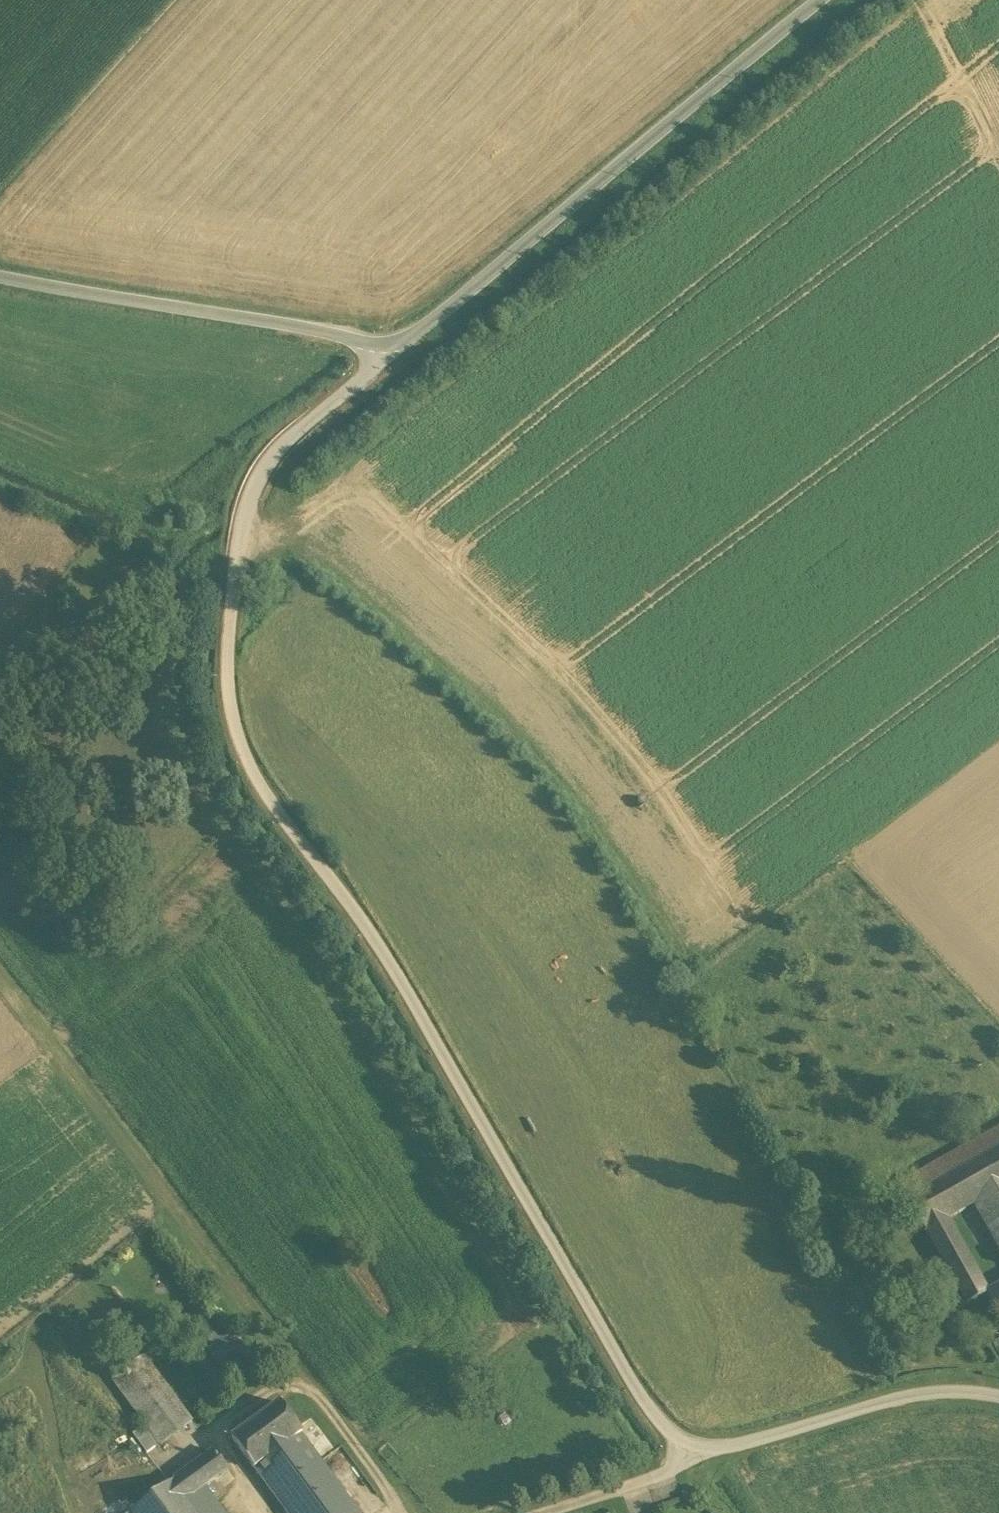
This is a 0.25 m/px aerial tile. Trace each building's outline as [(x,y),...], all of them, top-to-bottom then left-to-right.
[(908,1199),(927,1232),(949,1219),(976,1204),(998,1191),(998,1147),(908,1199)] [(976,1204),(998,1246),(998,1191),(976,1204)] [(990,1293),(949,1219),(927,1232),(948,1269),(968,1306),(988,1294),(990,1293)] [(948,1269),(932,1278),(952,1315),(968,1306),(948,1269)] [(988,1294),(998,1313),(998,1288),(990,1293),(988,1294)] [(191,1420),(143,1354),(110,1378),(158,1444),(191,1420)] [(280,1403),(231,1437),(253,1468),(254,1467),(301,1434),(280,1403)] [(310,1451),(314,1448),(303,1433),(301,1434),(254,1467),(287,1512),(354,1512),(310,1451)] [(210,1452),(170,1481),(184,1501),(200,1489),(224,1472),(210,1452)] [(170,1481),(126,1512),(127,1512),(192,1512),(184,1501),(170,1481)] [(184,1501),(192,1512),(210,1512),(215,1510),(200,1489),(184,1501)]
